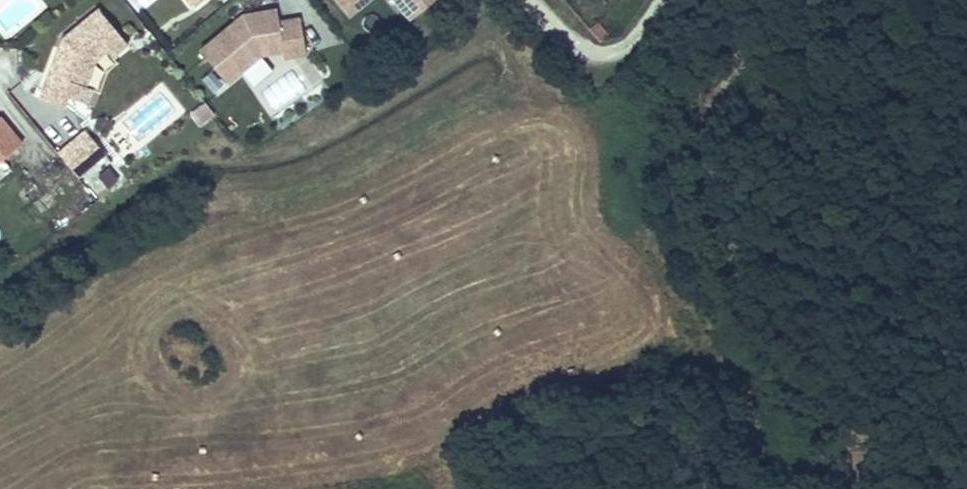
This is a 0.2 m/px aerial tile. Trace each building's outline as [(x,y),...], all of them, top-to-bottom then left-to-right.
[(348,15),(366,0),(336,0),(348,15)] [(431,0),(399,0),(396,3),(407,17),(408,19),(431,0)] [(94,62),(106,52),(111,57),(127,44),(97,8),(61,38),(39,98),(64,107),(67,97),(73,83),(84,87),(94,62)] [(305,53),(299,19),(278,22),(276,9),(242,15),(199,50),(226,83),(263,52),(281,49),(282,57),(305,53)] [(86,104),(91,90),(84,87),(73,83),(67,97),(86,104)] [(21,144),(0,119),(0,161),(21,144)] [(82,173),(108,151),(87,126),(61,149),(82,173)]
